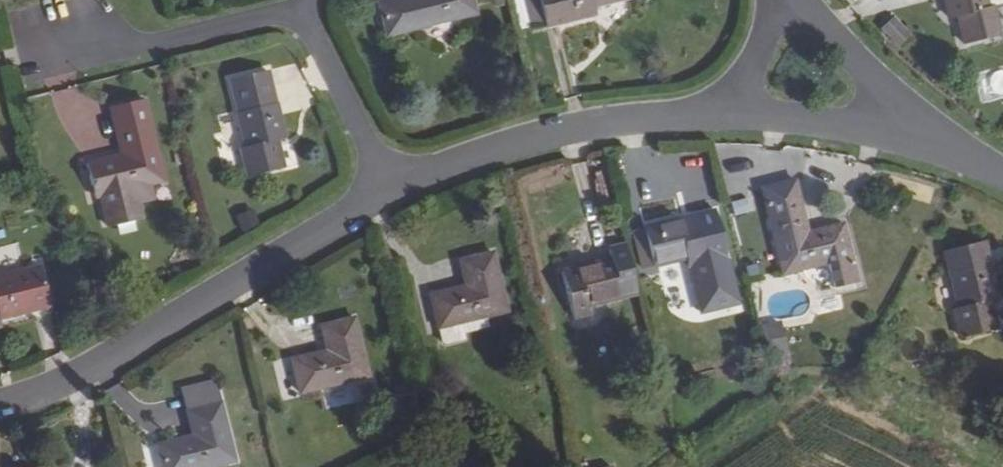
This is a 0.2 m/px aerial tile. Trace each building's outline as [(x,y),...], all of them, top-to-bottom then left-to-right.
[(469,0),(376,0),(384,34),(472,13),(469,0)] [(535,0),(520,0),(524,25),(539,22),(535,0)] [(539,22),(540,25),(592,14),(590,4),(607,0),(535,0),(539,22)] [(1000,0),(939,0),(943,18),(952,16),(958,45),(996,36),(988,4),(1000,1),(1000,0)] [(896,15),(879,30),(895,49),(913,35),(896,15)] [(282,137),(273,100),(271,100),(263,69),(227,77),(235,110),(233,110),(241,145),(236,146),(243,176),(280,167),(273,139),(282,137)] [(1002,94),(1002,70),(988,72),(991,95),(1002,94)] [(161,179),(141,96),(105,106),(116,152),(81,161),(89,197),(97,195),(105,225),(138,217),(134,201),(149,198),(145,183),(161,179)] [(854,280),(840,222),(803,230),(792,178),(757,186),(777,273),(825,264),(830,286),(854,280)] [(243,230),(257,223),(251,208),(236,215),(243,230)] [(712,229),(707,211),(672,218),(674,228),(693,224),(694,233),(712,229)] [(717,253),(712,229),(694,233),(693,224),(674,228),(672,218),(640,225),(640,229),(649,266),(649,268),(681,261),(682,265),(701,261),(700,256),(717,253)] [(649,266),(640,229),(627,232),(635,268),(649,266)] [(994,300),(981,239),(940,249),(952,308),(949,309),(955,340),(993,331),(987,302),(994,300)] [(633,289),(622,243),(605,248),(607,258),(556,270),(566,316),(585,313),(583,301),(633,289)] [(504,309),(489,250),(455,258),(461,284),(426,293),(438,342),(441,345),(459,341),(456,332),(454,321),(480,315),(504,309)] [(36,264),(0,273),(0,315),(47,304),(36,264)] [(365,375),(351,314),(317,322),(323,349),(288,357),(295,391),(365,375)] [(482,326),(480,315),(454,321),(456,332),(482,326)] [(785,354),(777,318),(755,323),(762,359),(785,354)] [(217,398),(182,406),(188,434),(154,441),(159,466),(197,466),(230,459),(217,398)]
